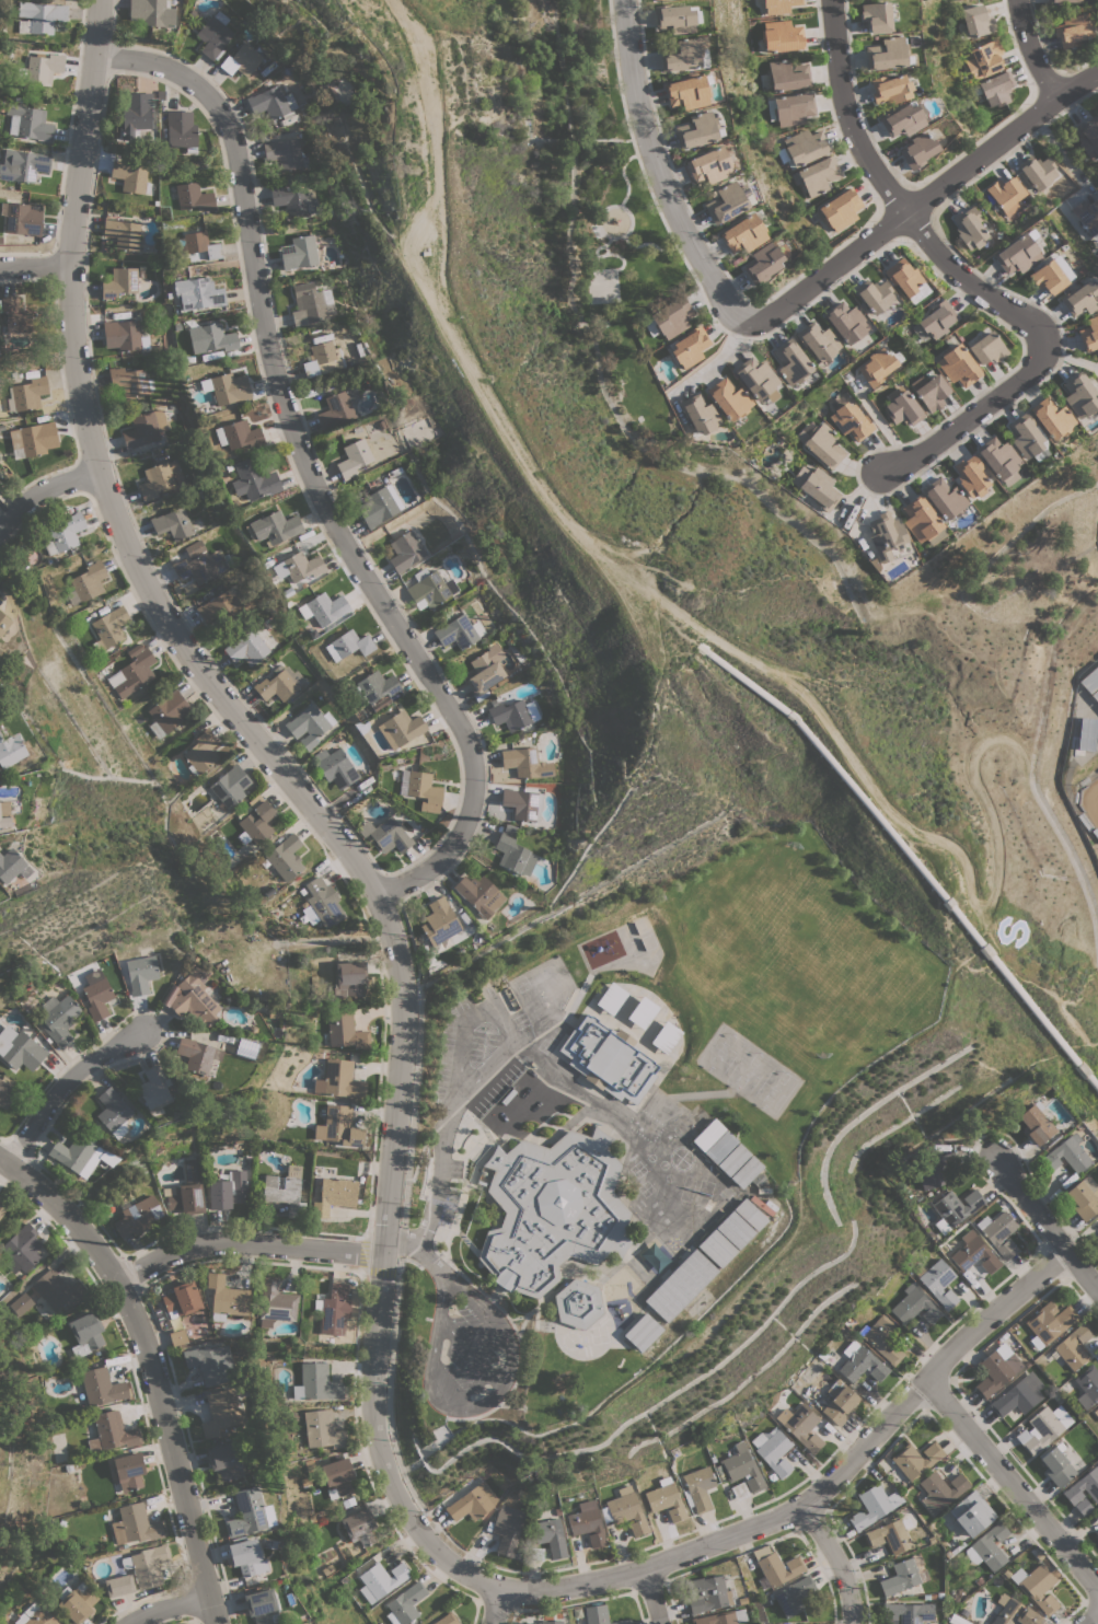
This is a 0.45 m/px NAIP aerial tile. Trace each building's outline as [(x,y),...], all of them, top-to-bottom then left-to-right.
[(129,19),(130,0),(171,0),(171,1),(177,1),(177,9),(175,9),(175,27),(171,27),(171,32),(164,32),(164,26),(142,25),(142,20),(129,19)] [(764,8),(764,0),(803,0),(804,4),(789,5),(789,12),(767,14),(766,8),(764,8)] [(68,5),(67,21),(54,20),(53,35),(19,32),(20,20),(31,21),(32,18),(19,16),(20,1),(68,5)] [(891,31),(868,33),(867,21),(863,21),(862,19),(860,20),(859,11),(862,11),(860,4),(888,1),(891,31)] [(968,38),(960,9),(982,3),(985,16),(991,14),(992,16),(996,31),(968,38)] [(671,34),(670,27),(656,28),(654,7),(670,4),(671,7),(687,5),(687,10),(693,10),(695,24),(693,24),(694,32),(671,34)] [(1076,40),(1078,45),(1061,49),(1057,36),(1054,37),(1052,26),(1063,24),(1062,21),(1067,20),(1067,16),(1087,12),(1088,19),(1090,18),(1093,27),(1090,27),(1093,36),(1076,40)] [(222,48),(224,50),(217,59),(215,58),(212,60),(200,50),(206,43),(196,34),(212,14),(234,33),(222,48)] [(764,30),(764,22),(790,20),(791,26),(802,25),(805,47),(801,47),(801,48),(766,53),(764,30)] [(661,71),(659,47),(677,46),(677,39),(706,36),(707,46),(701,47),(702,55),(700,58),(700,67),(661,71)] [(883,45),(881,45),(880,39),(882,39),(882,37),(902,36),(903,44),(906,44),(908,54),(905,56),(912,55),(913,63),(905,65),(867,70),(865,47),(877,45),(883,49),(883,45)] [(971,73),(970,73),(964,61),(973,57),(970,49),(995,38),(1003,54),(998,55),(1001,61),(1002,65),(1001,66),(1002,68),(974,80),(971,73)] [(246,77),(236,68),(230,76),(219,66),(228,55),(231,57),(244,42),(264,57),(246,77)] [(49,58),(49,54),(59,55),(60,54),(66,55),(63,73),(53,71),(51,84),(26,81),(28,55),(49,58)] [(789,59),(789,60),(790,59),(791,65),(790,66),(791,72),(796,72),(795,66),(808,63),(812,86),(773,92),(772,82),(768,81),(767,70),(770,69),(768,62),(789,59)] [(1008,69),(1015,84),(1009,88),(1010,91),(1006,93),(1009,102),(998,106),(996,103),(990,106),(986,97),(984,98),(978,83),(1008,69)] [(709,73),(712,83),(706,84),(709,96),(707,96),(708,104),(683,111),(681,103),(670,106),(664,84),(709,73)] [(886,74),(888,79),(902,74),(904,82),(910,80),(912,89),(910,90),(912,96),(892,104),(891,102),(887,103),(886,100),(875,104),(870,93),(874,92),(869,80),(886,74)] [(245,97),(251,95),(251,96),(279,84),(284,96),(291,92),(298,107),(291,111),(291,112),(270,120),(266,109),(253,115),(245,97)] [(151,108),(152,128),(139,129),(139,139),(123,139),(122,93),(158,92),(158,91),(164,91),(165,100),(158,100),(158,107),(151,108)] [(812,92),(816,114),(804,116),(805,123),(779,127),(777,119),(771,120),(767,100),(812,92)] [(878,118),(891,109),(892,112),(912,100),(923,117),(922,117),(925,124),(917,129),(918,130),(913,135),(912,132),(906,136),(902,130),(890,138),(878,118)] [(37,140),(37,139),(16,136),(16,135),(9,134),(12,113),(8,112),(9,105),(13,105),(13,104),(22,105),(22,106),(46,111),(45,123),(55,124),(51,142),(37,140)] [(167,112),(193,111),(193,123),(197,123),(198,153),(187,153),(187,147),(169,148),(167,112)] [(690,116),(709,111),(712,118),(715,117),(718,128),(715,129),(717,139),(680,149),(674,127),(686,124),(692,126),(690,116)] [(1094,115),(1097,121),(1097,158),(1097,159),(1096,155),(1090,160),(1078,143),(1079,142),(1076,138),(1079,136),(1073,127),(1082,120),(1084,123),(1094,115)] [(791,170),(787,161),(782,163),(776,151),(786,146),(784,140),(807,129),(810,136),(821,130),(831,150),(791,170)] [(924,159),(926,162),(910,171),(898,151),(911,143),(910,140),(924,131),(929,140),(933,138),(939,149),(924,159)] [(299,138),(301,156),(308,156),(309,166),(281,171),(279,158),(266,160),(264,143),(299,138)] [(721,146),(727,158),(728,158),(732,166),(731,166),(731,167),(730,167),(732,173),(708,184),(705,177),(695,183),(685,162),(721,146)] [(34,184),(0,179),(0,164),(3,164),(5,149),(50,155),(51,150),(62,152),(61,158),(51,156),(49,173),(36,171),(34,184)] [(829,188),(809,198),(806,192),(804,193),(799,183),(795,185),(790,175),(832,154),(842,175),(831,181),(824,178),(829,188)] [(1017,164),(1030,155),(1033,161),(1037,159),(1040,162),(1048,156),(1054,166),(1052,169),(1056,175),(1052,178),(1053,181),(1037,192),(1017,164)] [(152,165),(151,174),(147,173),(146,182),(152,183),(150,194),(145,193),(145,195),(122,190),(123,178),(111,177),(113,160),(152,165)] [(985,189),(998,178),(1003,184),(1013,176),(1026,193),(1015,201),(1019,207),(1007,217),(985,189)] [(703,205),(719,196),(716,190),(733,181),(737,186),(740,185),(747,196),(750,194),(754,202),(714,224),(703,205)] [(176,185),(198,182),(200,194),(213,192),(216,210),(210,211),(209,209),(200,211),(199,207),(180,209),(176,185)] [(288,217),(286,204),(274,206),(270,187),(276,187),(276,188),(286,186),(287,190),(307,187),(308,198),(315,197),(319,211),(288,217)] [(851,186),(864,206),(854,212),(858,218),(835,232),(832,227),(830,228),(818,208),(851,186)] [(1096,198),(1097,197),(1097,240),(1096,242),(1091,235),(1089,236),(1070,209),(1080,200),(1082,201),(1084,199),(1087,204),(1095,197),(1096,198)] [(1,201),(30,204),(30,209),(43,210),(41,236),(35,235),(35,234),(4,232),(5,216),(0,214),(1,201)] [(957,234),(959,233),(956,229),(958,227),(951,217),(960,211),(961,213),(972,206),(982,219),(979,222),(989,235),(982,240),(984,243),(976,250),(974,246),(969,251),(957,234)] [(751,212),(756,220),(759,219),(765,229),(764,230),(765,231),(763,232),(767,237),(746,253),(741,246),(732,253),(719,234),(751,212)] [(138,251),(115,248),(116,236),(103,235),(104,217),(111,217),(109,219),(140,221),(138,251)] [(1024,232),(1025,234),(1032,229),(1033,229),(1044,243),(1044,245),(1038,251),(1037,252),(1040,255),(1033,264),(1020,274),(1016,268),(1006,275),(993,256),(1024,232)] [(206,230),(208,244),(220,243),(222,257),(208,259),(207,251),(186,253),(183,234),(206,230)] [(321,233),(323,246),(316,247),(319,264),(289,268),(289,270),(284,270),(280,254),(293,252),(291,237),(321,233)] [(770,241),(774,247),(781,242),(787,252),(784,254),(788,259),(781,265),(782,266),(767,276),(768,278),(755,287),(742,267),(754,259),(750,254),(770,241)] [(929,291),(913,304),(908,298),(906,298),(895,283),(893,286),(882,271),(901,257),(911,269),(914,267),(917,271),(924,281),(923,282),(929,291)] [(1051,295),(1049,293),(1048,294),(1042,287),(1039,289),(1037,287),(1037,288),(1028,276),(1051,258),(1068,282),(1051,295)] [(138,268),(138,292),(117,292),(117,297),(107,297),(107,299),(102,299),(102,280),(112,280),(112,268),(138,268)] [(180,294),(175,295),(173,281),(188,279),(188,280),(208,276),(209,280),(212,280),(213,289),(223,288),(227,304),(220,305),(220,304),(211,306),(211,305),(192,309),(192,310),(182,311),(180,294)] [(874,316),(853,289),(866,279),(870,285),(874,281),(877,286),(883,280),(891,291),(889,292),(894,299),(888,303),(889,304),(887,305),(887,308),(883,310),(881,310),(874,316)] [(1095,281),(1097,286),(1097,307),(1088,314),(1084,309),(1073,317),(1059,299),(1073,289),(1074,291),(1087,280),(1089,285),(1095,281)] [(294,326),(291,311),(298,310),(292,286),(313,281),(315,291),(330,289),(335,313),(327,314),(328,318),(294,326)] [(667,340),(662,333),(660,335),(658,333),(651,337),(642,321),(680,295),(681,298),(684,295),(695,313),(685,320),(690,326),(667,340)] [(1,297),(19,297),(19,309),(32,309),(33,332),(7,333),(7,313),(2,313),(1,297)] [(932,311),(929,309),(944,298),(958,317),(946,326),(948,330),(944,334),(943,333),(934,339),(927,330),(925,333),(917,322),(932,311)] [(823,314),(842,300),(849,309),(854,305),(870,326),(864,332),(865,334),(856,341),(855,339),(847,346),(823,314)] [(1085,320),(1097,314),(1097,347),(1086,351),(1077,330),(1088,326),(1085,320)] [(140,336),(149,336),(150,348),(119,351),(118,347),(105,348),(103,322),(108,321),(108,322),(118,322),(139,320),(140,336)] [(841,346),(834,350),(835,352),(828,358),(830,360),(823,366),(817,358),(816,359),(807,347),(805,348),(794,334),(812,320),(821,332),(827,327),(841,346)] [(188,328),(221,322),(223,334),(236,332),(240,349),(224,351),(223,347),(207,350),(207,351),(193,353),(188,328)] [(684,369),(680,363),(679,363),(671,351),(671,350),(668,345),(677,339),(678,341),(686,335),(685,333),(700,324),(712,344),(700,351),(703,357),(684,369)] [(991,329),(1008,352),(997,361),(996,360),(994,362),(991,358),(981,366),(967,347),(991,329)] [(812,368),(811,369),(811,370),(808,373),(806,378),(797,384),(796,382),(788,386),(777,370),(778,370),(777,369),(781,366),(781,367),(787,361),(786,359),(783,361),(778,361),(771,351),(779,345),(788,337),(812,368)] [(307,378),(300,358),(312,355),(310,346),(332,339),(334,348),(340,347),(346,366),(339,368),(307,378)] [(982,374),(963,387),(957,379),(951,383),(936,361),(941,358),(940,356),(959,343),(982,374)] [(857,369),(869,360),(867,357),(881,347),(888,356),(890,353),(898,364),(883,374),(886,378),(871,388),(857,369)] [(733,370),(751,356),(758,366),(764,361),(779,382),(778,382),(782,386),(776,391),(774,388),(756,402),(733,370)] [(147,380),(153,379),(154,390),(149,391),(149,393),(134,395),(134,399),(125,402),(122,386),(112,387),(108,368),(114,368),(115,369),(124,367),(125,372),(145,368),(147,380)] [(1079,371),(1097,395),(1097,407),(1096,408),(1097,409),(1087,417),(1086,416),(1085,416),(1084,415),(1079,419),(1063,398),(1068,393),(1062,384),(1079,371)] [(209,379),(210,378),(209,375),(215,374),(215,376),(231,372),(232,378),(245,374),(252,398),(246,401),(246,399),(238,402),(238,401),(217,406),(209,379)] [(913,391),(914,390),(910,384),(922,375),(926,381),(937,373),(950,390),(948,392),(948,393),(940,398),(944,403),(941,404),(943,405),(936,410),(935,409),(931,414),(913,391)] [(31,383),(31,379),(41,376),(41,375),(46,375),(48,393),(38,395),(41,407),(15,411),(11,385),(31,383)] [(706,390),(725,376),(732,386),(727,390),(730,394),(741,386),(753,404),(748,408),(750,410),(741,417),(739,415),(729,421),(706,390)] [(924,416),(923,417),(923,418),(914,425),(914,424),(912,426),(910,422),(909,422),(908,421),(904,424),(901,419),(894,425),(887,415),(890,411),(885,406),(890,402),(886,396),(900,384),(924,416)] [(354,387),(358,401),(351,403),(357,417),(328,428),(328,429),(323,431),(316,414),(328,409),(324,397),(346,390),(354,387)] [(687,417),(685,418),(678,403),(698,393),(702,398),(698,399),(702,407),(710,403),(721,424),(715,427),(715,428),(702,434),(700,429),(695,431),(687,417)] [(1029,408),(1048,395),(1055,405),(1055,411),(1064,405),(1076,422),(1071,427),(1072,429),(1064,436),(1061,436),(1065,439),(1062,442),(1061,444),(1057,445),(1055,439),(1054,440),(1053,439),(1052,440),(1029,408)] [(863,416),(865,415),(875,428),(857,442),(848,430),(843,434),(829,416),(834,411),(833,410),(835,409),(832,405),(842,398),(844,402),(845,401),(849,406),(854,403),(863,416)] [(162,408),(167,429),(159,431),(161,439),(126,449),(122,432),(135,429),(131,417),(162,408)] [(1010,441),(1018,434),(1016,431),(1014,433),(1007,425),(1026,411),(1036,425),(1045,437),(1047,444),(1045,449),(1049,453),(1043,457),(1042,456),(1037,462),(1031,456),(1030,454),(1025,460),(1010,441)] [(245,418),(250,430),(259,427),(265,444),(259,445),(251,449),(249,443),(230,450),(228,443),(220,446),(215,429),(245,418)] [(802,444),(804,442),(796,436),(801,430),(800,429),(810,419),(818,427),(823,421),(839,436),(833,441),(846,453),(831,471),(802,444)] [(54,421),(59,446),(46,449),(47,453),(25,457),(23,448),(13,450),(9,431),(54,421)] [(976,452),(978,452),(975,449),(993,436),(1001,444),(1006,441),(1022,463),(1016,467),(1017,469),(1015,472),(1019,477),(1005,487),(999,479),(998,480),(976,452)] [(374,461),(356,469),(358,473),(348,477),(349,478),(344,480),(336,464),(347,459),(343,448),(363,438),(374,461)] [(255,454),(264,475),(275,471),(282,489),(269,495),(268,492),(249,501),(245,492),(236,496),(231,482),(240,478),(233,464),(255,454)] [(958,483),(959,482),(956,477),(959,475),(952,465),(961,459),(964,463),(967,462),(966,460),(973,454),(983,467),(979,471),(989,484),(982,489),(984,491),(976,498),(974,495),(970,499),(958,483)] [(177,459),(182,471),(172,474),(176,485),(157,491),(158,496),(143,501),(138,485),(148,482),(143,469),(177,459)] [(834,480),(830,486),(842,495),(828,512),(814,502),(816,501),(802,490),(804,490),(799,487),(799,486),(791,479),(801,466),(809,473),(810,472),(811,473),(816,466),(834,480)] [(921,489),(939,476),(949,489),(955,486),(967,503),(961,508),(963,510),(953,518),(955,519),(948,524),(945,520),(944,521),(921,489)] [(356,507),(368,500),(366,497),(385,486),(390,483),(404,507),(400,510),(382,521),(374,526),(374,527),(370,530),(356,507)] [(902,522),(908,517),(901,508),(918,495),(943,526),(941,526),(946,533),(929,545),(925,540),(924,540),(923,538),(917,543),(902,522)] [(174,542),(169,530),(157,535),(149,519),(154,517),(154,518),(162,514),(162,515),(183,506),(195,532),(174,542)] [(279,509),(285,520),(297,514),(304,530),(271,546),(271,545),(267,547),(265,542),(268,540),(267,536),(257,541),(254,534),(250,536),(245,526),(250,524),(249,523),(258,518),(259,519),(279,509)] [(48,556),(39,531),(67,521),(66,517),(76,513),(74,512),(80,510),(86,527),(83,529),(83,530),(79,532),(79,531),(74,532),(79,544),(48,556)] [(875,553),(869,555),(867,550),(872,548),(868,536),(872,534),(867,522),(874,519),(875,523),(876,523),(875,521),(880,519),(878,513),(887,510),(891,520),(897,518),(906,541),(901,544),(902,547),(894,550),(892,547),(888,549),(891,558),(880,564),(875,553)] [(411,530),(427,554),(409,565),(409,566),(397,573),(389,559),(396,555),(389,544),(411,530)] [(867,548),(862,538),(867,536),(871,546),(867,548)] [(200,538),(207,550),(190,559),(184,548),(200,538)] [(197,585),(192,575),(180,581),(171,565),(176,561),(176,562),(185,558),(187,562),(205,553),(207,556),(219,549),(229,568),(197,585)] [(301,549),(307,560),(317,554),(327,570),(322,573),(322,572),(313,577),(311,572),(293,583),(280,561),(301,549)] [(876,571),(868,561),(874,557),(882,568),(876,571)] [(81,603),(81,602),(72,605),(67,593),(74,590),(69,580),(88,570),(85,567),(89,566),(86,562),(91,560),(92,564),(94,562),(94,560),(99,558),(107,576),(99,580),(104,591),(81,603)] [(417,581),(413,575),(425,567),(429,573),(436,569),(443,582),(451,577),(459,590),(437,605),(430,595),(416,604),(406,589),(417,581)] [(226,626),(218,614),(205,623),(195,608),(200,605),(200,606),(235,583),(252,608),(226,626)] [(331,601),(342,594),(351,610),(347,613),(346,612),(337,618),(337,617),(321,628),(312,615),(304,619),(297,607),(304,603),(305,603),(324,591),(331,601)] [(122,605),(130,619),(119,626),(126,637),(103,650),(96,640),(100,638),(91,623),(122,605)] [(12,620),(0,637),(0,612),(12,620)] [(461,650),(454,640),(442,647),(432,631),(437,628),(438,629),(463,613),(472,625),(477,620),(485,633),(478,636),(479,638),(461,650)] [(270,650),(250,666),(242,658),(234,664),(222,649),(228,646),(235,640),(252,628),(255,631),(270,650)] [(351,628),(359,640),(367,635),(375,647),(362,656),(358,648),(340,659),(334,662),(324,647),(331,642),(330,642),(351,628)] [(122,699),(113,687),(106,678),(119,671),(119,670),(136,659),(134,656),(130,658),(126,651),(139,642),(143,648),(147,647),(155,660),(148,666),(154,676),(122,699)] [(486,687),(489,694),(477,701),(473,694),(474,694),(465,681),(476,673),(470,662),(488,649),(489,650),(496,645),(504,657),(497,661),(506,675),(486,687)] [(1077,682),(1097,663),(1097,685),(1088,694),(1077,682)] [(252,686),(256,683),(257,684),(265,677),(267,682),(287,666),(292,674),(297,670),(305,682),(281,701),(275,693),(264,701),(252,686)] [(377,669),(384,678),(392,673),(403,689),(397,693),(396,692),(389,697),(385,693),(369,704),(368,701),(361,706),(350,689),(357,685),(356,683),(377,669)] [(1089,695),(1097,687),(1097,707),(1089,695)] [(175,688),(190,708),(181,717),(183,720),(165,734),(159,739),(149,727),(155,721),(154,720),(151,723),(148,718),(151,716),(148,711),(175,688)] [(509,733),(504,721),(495,726),(487,708),(492,706),(493,707),(502,703),(504,707),(522,698),(524,704),(533,700),(541,718),(509,733)] [(322,715),(327,710),(336,721),(314,739),(317,743),(311,749),(308,752),(298,740),(301,738),(302,739),(308,733),(305,731),(296,739),(284,724),(288,721),(289,722),(313,703),(322,715)] [(403,709),(411,720),(418,715),(427,729),(415,736),(415,735),(397,747),(395,744),(391,746),(378,726),(403,709)] [(1091,751),(1075,750),(1079,717),(1095,719),(1091,751)] [(221,744),(213,751),(218,757),(195,777),(187,767),(190,765),(182,754),(197,742),(195,739),(204,732),(203,731),(207,727),(221,744)] [(2,769),(0,766),(0,734),(3,740),(10,735),(11,738),(13,738),(12,736),(16,734),(28,754),(2,769)] [(350,765),(351,764),(357,773),(357,772),(360,777),(338,790),(332,779),(327,781),(311,756),(324,747),(328,754),(339,747),(350,765)] [(536,747),(538,762),(544,761),(544,763),(553,762),(554,776),(517,779),(516,766),(502,768),(500,751),(536,747)] [(252,782),(243,789),(247,793),(228,810),(209,786),(232,767),(231,766),(235,763),(252,782)] [(432,774),(430,786),(443,787),(441,805),(439,805),(438,813),(419,811),(420,801),(426,801),(426,798),(406,794),(409,770),(432,774)] [(502,787),(508,788),(508,789),(539,792),(543,793),(541,812),(539,811),(538,822),(535,821),(535,822),(513,820),(515,807),(500,804),(502,787)] [(275,813),(266,822),(274,831),(265,839),(263,837),(255,844),(251,838),(244,845),(236,836),(244,831),(238,823),(253,809),(249,802),(258,793),(275,813)] [(400,854),(392,844),(382,850),(369,834),(366,836),(356,824),(367,815),(375,827),(391,815),(403,831),(404,830),(411,838),(414,842),(400,854)] [(12,826),(0,827),(0,817),(11,816),(12,826)] [(518,826),(515,836),(507,834),(507,835),(516,839),(513,843),(532,851),(531,854),(538,857),(528,877),(521,873),(520,874),(498,863),(502,852),(494,848),(501,831),(504,832),(506,823),(518,826)] [(302,844),(291,852),(293,856),(297,854),(301,860),(299,862),(303,868),(286,882),(279,875),(275,879),(262,862),(266,859),(264,856),(287,837),(287,836),(292,832),(302,844)] [(5,884),(0,878),(0,853),(2,856),(11,847),(33,871),(24,879),(19,872),(5,884)] [(326,929),(319,918),(311,924),(302,909),(310,904),(307,898),(301,902),(298,897),(302,895),(299,890),(303,888),(307,892),(309,890),(305,884),(319,874),(326,885),(330,883),(339,898),(336,901),(346,916),(326,929)] [(464,875),(469,881),(473,877),(476,880),(482,874),(497,890),(506,898),(485,919),(483,917),(481,918),(476,913),(477,912),(452,886),(464,875)] [(462,929),(431,947),(419,926),(427,921),(424,916),(431,912),(427,904),(429,903),(425,895),(431,892),(436,900),(442,895),(462,929)] [(154,955),(159,978),(147,981),(150,994),(131,997),(130,991),(131,990),(126,961),(154,955)] [(367,983),(361,984),(362,996),(334,998),(334,995),(332,995),(332,991),(334,991),(334,987),(333,964),(336,964),(335,963),(365,961),(367,983)] [(167,1004),(180,993),(182,996),(184,995),(176,985),(187,975),(186,973),(195,965),(200,972),(206,967),(210,973),(206,977),(207,978),(201,983),(205,986),(209,982),(212,985),(216,983),(221,989),(218,991),(222,995),(215,1002),(220,1008),(213,1013),(218,1019),(207,1029),(189,1007),(178,1017),(167,1004)] [(115,997),(103,1002),(109,1014),(93,1023),(90,1018),(91,1017),(86,1008),(91,1006),(82,988),(104,977),(115,997)] [(612,1016),(596,1004),(612,982),(628,994),(612,1016)] [(73,1018),(76,1021),(66,1029),(72,1037),(60,1048),(47,1033),(50,1030),(39,1018),(47,1011),(41,1004),(51,994),(58,1001),(68,994),(82,1011),(73,1018)] [(644,1030),(627,1018),(643,995),(659,1007),(644,1030)] [(267,1008),(282,1007),(284,1017),(268,1018),(267,1008)] [(327,1010),(352,1009),(354,1031),(369,1030),(370,1047),(354,1048),(354,1044),(330,1046),(327,1010)] [(636,1105),(623,1097),(620,1101),(602,1088),(601,1090),(583,1078),(585,1076),(567,1064),(570,1059),(558,1051),(576,1025),(577,1026),(586,1013),(591,1017),(592,1016),(598,1020),(597,1021),(610,1030),(611,1028),(616,1032),(619,1029),(636,1041),(634,1044),(638,1048),(637,1049),(654,1062),(654,1063),(658,1066),(654,1074),(657,1076),(636,1105)] [(668,1054),(650,1043),(667,1020),(683,1032),(668,1054)] [(15,1070),(0,1057),(0,1033),(10,1042),(21,1029),(44,1049),(44,1048),(48,1052),(32,1071),(21,1063),(15,1070)] [(184,1069),(187,1057),(175,1053),(180,1036),(183,1037),(215,1047),(223,1051),(220,1060),(211,1058),(206,1076),(184,1069)] [(502,1068),(513,1056),(538,1078),(527,1090),(502,1068)] [(352,1060),(351,1080),(366,1081),(365,1098),(324,1094),(324,1093),(313,1092),(315,1079),(324,1080),(326,1058),(352,1060)] [(148,1110),(136,1086),(147,1080),(143,1071),(159,1064),(165,1078),(167,1077),(171,1083),(167,1086),(170,1089),(166,1090),(171,1099),(148,1110)] [(490,1081),(501,1069),(525,1091),(515,1103),(490,1081)] [(7,1109),(0,1106),(0,1078),(1,1079),(3,1075),(19,1086),(16,1089),(18,1089),(7,1109)] [(478,1094),(490,1082),(513,1104),(502,1116),(478,1094)] [(132,1113),(111,1133),(95,1115),(105,1107),(96,1097),(109,1086),(132,1113)] [(467,1107),(478,1095),(501,1116),(490,1129),(467,1107)] [(1037,1146),(1025,1132),(1028,1129),(1018,1116),(1033,1103),(1035,1105),(1039,1101),(1043,1107),(1039,1111),(1055,1130),(1037,1146)] [(362,1147),(357,1147),(347,1146),(347,1141),(323,1140),(323,1137),(313,1136),(314,1124),(325,1125),(326,1104),(351,1106),(349,1128),(363,1129),(362,1147)] [(714,1117),(726,1129),(703,1152),(692,1140),(714,1117)] [(522,1138),(548,1148),(569,1129),(590,1137),(594,1124),(602,1132),(615,1140),(610,1151),(621,1164),(612,1192),(631,1213),(623,1233),(635,1238),(627,1246),(623,1253),(621,1260),(612,1250),(596,1265),(569,1256),(557,1266),(559,1279),(536,1299),(511,1290),(510,1292),(493,1281),(495,1278),(477,1257),(486,1230),(500,1227),(505,1213),(486,1191),(494,1170),(482,1165),(486,1161),(489,1157),(493,1152),(495,1147),(496,1144),(505,1153),(522,1138)] [(727,1129),(738,1140),(715,1164),(704,1152),(727,1129)] [(1076,1174),(1061,1156),(1057,1158),(1062,1163),(1051,1172),(1040,1159),(1055,1147),(1056,1147),(1075,1132),(1082,1140),(1077,1144),(1093,1161),(1076,1174)] [(67,1148),(79,1133),(104,1150),(105,1148),(119,1159),(111,1167),(100,1159),(84,1179),(54,1157),(53,1158),(47,1153),(56,1140),(58,1141),(67,1148)] [(739,1142),(751,1153),(728,1176),(716,1165),(739,1142)] [(751,1155),(763,1165),(758,1171),(765,1179),(756,1187),(749,1181),(741,1188),(729,1178),(751,1155)] [(916,1164),(934,1158),(940,1156),(945,1170),(940,1171),(945,1183),(924,1191),(916,1164)] [(182,1215),(182,1208),(169,1210),(167,1196),(163,1196),(163,1188),(178,1186),(178,1185),(186,1184),(184,1163),(198,1162),(204,1213),(182,1215)] [(287,1176),(288,1164),(301,1165),(298,1202),(305,1203),(304,1213),(305,1213),(304,1219),(291,1218),(287,1217),(288,1203),(287,1203),(287,1202),(279,1202),(265,1200),(265,1199),(263,1199),(263,1191),(261,1190),(261,1185),(264,1185),(265,1174),(287,1176)] [(246,1191),(244,1191),(244,1203),(232,1203),(232,1209),(209,1209),(209,1181),(229,1181),(228,1171),(231,1171),(231,1170),(245,1170),(246,1191)] [(1093,1192),(1097,1197),(1096,1198),(1097,1201),(1097,1210),(1084,1222),(1062,1195),(1080,1180),(1087,1174),(1097,1187),(1093,1192)] [(330,1205),(328,1218),(311,1217),(311,1211),(312,1211),(313,1200),(320,1202),(322,1178),(357,1181),(356,1198),(361,1198),(360,1203),(356,1203),(355,1207),(330,1205)] [(950,1190),(963,1206),(967,1203),(962,1198),(975,1188),(986,1202),(982,1204),(968,1215),(967,1214),(949,1228),(932,1205),(950,1190)] [(119,1204),(132,1196),(136,1203),(152,1194),(163,1215),(148,1223),(150,1227),(134,1236),(131,1232),(120,1238),(116,1229),(114,1222),(125,1217),(122,1210),(123,1209),(119,1204)] [(766,1220),(755,1231),(732,1209),(743,1197),(766,1220)] [(754,1232),(737,1250),(714,1228),(731,1210),(754,1232)] [(1001,1240),(1003,1242),(1007,1238),(1018,1251),(1005,1262),(1002,1258),(1003,1257),(991,1243),(980,1230),(981,1229),(975,1223),(986,1215),(991,1220),(1004,1210),(1015,1222),(1018,1226),(1001,1240)] [(23,1226),(23,1225),(26,1221),(38,1233),(35,1237),(43,1244),(36,1251),(42,1256),(24,1273),(20,1268),(14,1274),(5,1264),(11,1258),(1,1248),(23,1226)] [(961,1273),(958,1269),(959,1268),(949,1256),(966,1243),(960,1237),(971,1228),(987,1249),(989,1248),(998,1261),(999,1260),(1003,1264),(990,1275),(980,1263),(984,1260),(981,1256),(961,1273)] [(736,1251),(719,1268),(696,1245),(714,1229),(736,1251)] [(717,1271),(666,1323),(643,1300),(694,1249),(717,1271)] [(939,1257),(956,1275),(941,1289),(945,1292),(949,1288),(959,1299),(947,1311),(943,1307),(944,1306),(933,1295),(934,1295),(918,1278),(939,1257)] [(69,1287),(77,1279),(88,1291),(72,1306),(69,1301),(63,1307),(62,1304),(55,1311),(32,1285),(51,1267),(69,1287)] [(226,1313),(224,1322),(211,1321),(212,1312),(211,1312),(213,1288),(207,1288),(207,1277),(206,1277),(207,1273),(224,1274),(223,1287),(226,1287),(226,1288),(249,1290),(247,1315),(226,1313)] [(273,1319),(271,1327),(259,1327),(261,1319),(258,1318),(262,1283),(261,1281),(262,1275),(279,1277),(278,1292),(299,1295),(298,1302),(297,1302),(296,1321),(273,1319)] [(603,1312),(583,1330),(558,1321),(553,1295),(564,1286),(563,1285),(566,1281),(567,1284),(574,1278),(581,1280),(581,1278),(586,1279),(585,1281),(598,1287),(603,1312)] [(192,1279),(203,1308),(182,1315),(182,1314),(170,1319),(167,1312),(161,1297),(173,1292),(171,1288),(192,1279)] [(320,1333),(321,1312),(314,1312),(315,1292),(323,1294),(323,1298),(330,1298),(331,1283),(348,1284),(347,1299),(350,1299),(349,1318),(345,1318),(344,1335),(320,1333)] [(938,1310),(939,1310),(943,1314),(940,1316),(939,1315),(933,1322),(934,1323),(932,1325),(921,1315),(926,1311),(922,1307),(904,1324),(890,1310),(908,1294),(903,1290),(911,1283),(938,1310)] [(34,1303),(19,1316),(18,1315),(14,1319),(10,1314),(13,1311),(9,1306),(24,1291),(34,1303)] [(1078,1318),(1038,1350),(1029,1339),(1035,1335),(1025,1322),(1040,1310),(1039,1309),(1049,1300),(1052,1304),(1053,1303),(1055,1307),(1055,1308),(1057,1310),(1051,1315),(1052,1316),(1067,1304),(1078,1318)] [(94,1310),(104,1330),(100,1332),(105,1344),(90,1350),(91,1352),(76,1358),(70,1347),(79,1344),(78,1343),(77,1343),(67,1323),(94,1310)] [(640,1352),(623,1335),(645,1312),(662,1330),(640,1352)] [(895,1325),(901,1330),(887,1345),(890,1348),(893,1344),(904,1354),(893,1367),(889,1362),(862,1336),(858,1333),(866,1324),(869,1327),(882,1313),(895,1325)] [(1059,1354),(1054,1357),(1051,1353),(1054,1349),(1053,1347),(1079,1325),(1078,1324),(1082,1321),(1094,1335),(1082,1344),(1077,1339),(1075,1341),(1090,1358),(1086,1361),(1073,1371),(1059,1354)] [(183,1329),(187,1342),(173,1347),(169,1333),(183,1329)] [(848,1357),(842,1352),(853,1339),(859,1345),(860,1344),(886,1367),(886,1366),(890,1369),(879,1382),(868,1372),(872,1367),(869,1365),(852,1383),(837,1370),(848,1357)] [(1024,1366),(1002,1383),(1004,1384),(996,1390),(996,1389),(989,1395),(989,1396),(984,1400),(973,1387),(986,1377),(990,1381),(992,1380),(978,1362),(981,1359),(981,1360),(1004,1342),(1013,1353),(1024,1366)] [(198,1366),(186,1368),(183,1353),(181,1354),(180,1348),(182,1348),(183,1352),(187,1350),(197,1348),(197,1349),(209,1346),(209,1348),(220,1346),(220,1347),(228,1345),(236,1378),(228,1380),(228,1381),(204,1387),(198,1366)] [(328,1382),(344,1381),(344,1399),(338,1399),(293,1399),(293,1385),(302,1385),(302,1364),(327,1362),(328,1382)] [(1091,1364),(1097,1372),(1097,1398),(1085,1410),(1076,1399),(1084,1392),(1073,1379),(1087,1368),(1086,1367),(1091,1364)] [(111,1384),(125,1380),(129,1396),(89,1406),(80,1371),(106,1366),(111,1384)] [(1030,1370),(1043,1385),(1038,1390),(1043,1396),(1022,1414),(1015,1405),(999,1418),(989,1405),(1030,1370)] [(814,1404),(837,1378),(859,1397),(851,1407),(854,1411),(839,1427),(814,1404)] [(213,1393),(212,1389),(228,1384),(229,1389),(232,1388),(238,1408),(241,1407),(247,1430),(219,1437),(219,1436),(209,1438),(209,1439),(205,1440),(200,1423),(211,1419),(206,1395),(213,1393)] [(824,1442),(812,1455),(808,1451),(809,1450),(774,1416),(784,1406),(791,1414),(802,1402),(816,1416),(817,1415),(820,1418),(806,1434),(809,1437),(813,1431),(824,1442)] [(1090,1406),(1097,1422),(1097,1402),(1090,1406)] [(1073,1422),(1036,1452),(1037,1453),(1032,1458),(1015,1436),(1025,1428),(1027,1431),(1032,1427),(1027,1420),(1045,1405),(1051,1412),(1060,1404),(1073,1422)] [(332,1408),(334,1431),(346,1429),(348,1448),(343,1448),(343,1447),(332,1448),(332,1445),(308,1448),(303,1412),(332,1408)] [(123,1430),(138,1427),(142,1445),(138,1445),(126,1448),(125,1445),(102,1450),(102,1449),(90,1452),(86,1440),(99,1437),(93,1415),(116,1410),(118,1410),(123,1430)] [(789,1441),(790,1441),(793,1445),(779,1457),(782,1459),(783,1458),(794,1469),(789,1472),(790,1472),(784,1477),(781,1480),(777,1476),(778,1476),(766,1463),(767,1462),(755,1450),(758,1448),(751,1441),(761,1431),(767,1439),(777,1429),(789,1441)] [(752,1494),(744,1481),(750,1477),(748,1473),(729,1483),(727,1480),(728,1478),(719,1461),(738,1452),(735,1445),(742,1440),(747,1448),(748,1448),(750,1452),(748,1453),(751,1459),(752,1458),(764,1483),(766,1486),(752,1494)] [(922,1459),(925,1457),(922,1451),(934,1440),(945,1453),(910,1482),(903,1487),(889,1471),(897,1465),(890,1459),(904,1447),(903,1446),(909,1442),(922,1459)] [(206,1450),(233,1442),(242,1473),(240,1474),(241,1476),(221,1482),(218,1470),(211,1471),(206,1450)] [(1043,1471),(1047,1469),(1039,1459),(1054,1446),(1059,1451),(1070,1443),(1076,1451),(1066,1460),(1077,1473),(1057,1488),(1043,1471)] [(140,1451),(146,1473),(140,1474),(143,1486),(129,1490),(123,1493),(119,1483),(113,1459),(140,1451)] [(320,1466),(348,1458),(354,1474),(351,1475),(352,1478),(349,1480),(354,1492),(331,1499),(320,1466)] [(1096,1466),(1097,1464),(1097,1503),(1097,1504),(1084,1488),(1079,1492),(1084,1496),(1073,1506),(1061,1493),(1065,1489),(1066,1489),(1078,1480),(1096,1465),(1096,1466)] [(708,1465),(712,1473),(713,1473),(715,1477),(713,1478),(714,1480),(715,1480),(717,1485),(706,1489),(713,1508),(696,1515),(695,1510),(696,1510),(694,1505),(689,1507),(683,1490),(687,1488),(686,1485),(685,1486),(684,1483),(685,1483),(682,1476),(708,1465)] [(934,1470),(949,1489),(952,1486),(949,1482),(959,1473),(970,1486),(967,1489),(967,1488),(955,1498),(955,1497),(933,1516),(920,1499),(927,1494),(918,1483),(934,1470)] [(473,1521),(467,1512),(454,1521),(444,1508),(448,1506),(484,1480),(498,1499),(494,1506),(473,1521)] [(730,1487),(743,1481),(750,1495),(737,1501),(730,1487)] [(685,1512),(687,1518),(672,1523),(667,1510),(673,1508),(672,1505),(650,1513),(649,1509),(650,1508),(645,1493),(673,1482),(685,1512)] [(846,1519),(860,1509),(864,1515),(868,1512),(856,1495),(859,1493),(860,1494),(877,1483),(886,1496),(897,1489),(904,1500),(875,1520),(856,1532),(846,1519)] [(229,1536),(224,1521),(239,1518),(232,1492),(256,1485),(261,1499),(259,1499),(261,1506),(262,1506),(267,1527),(229,1536)] [(634,1539),(628,1524),(634,1522),(633,1518),(614,1526),(612,1520),(604,1523),(601,1509),(608,1506),(605,1503),(621,1496),(617,1489),(631,1485),(642,1512),(648,1528),(650,1532),(634,1539)] [(974,1489),(996,1516),(970,1538),(953,1519),(955,1518),(949,1510),(974,1489)] [(1082,1517),(1074,1507),(1085,1497),(1094,1507),(1082,1517)] [(596,1498),(605,1541),(606,1541),(608,1545),(591,1550),(587,1532),(571,1536),(570,1532),(571,1532),(567,1515),(580,1511),(578,1503),(596,1498)] [(142,1501),(148,1522),(160,1520),(164,1536),(159,1538),(149,1540),(149,1539),(138,1542),(137,1540),(116,1544),(111,1522),(120,1520),(117,1507),(142,1501)] [(367,1507),(375,1527),(370,1530),(375,1541),(362,1547),(359,1540),(352,1542),(350,1539),(349,1540),(340,1519),(367,1507)] [(496,1552),(501,1535),(492,1532),(498,1511),(523,1520),(512,1553),(513,1553),(512,1557),(496,1552)] [(551,1559),(547,1541),(536,1543),(533,1522),(559,1518),(563,1536),(564,1536),(567,1554),(568,1556),(551,1559)] [(885,1535),(881,1536),(883,1542),(870,1548),(869,1544),(868,1544),(865,1536),(864,1532),(867,1531),(868,1531),(881,1526),(900,1518),(909,1539),(912,1546),(895,1553),(897,1555),(893,1556),(885,1535)] [(992,1573),(981,1558),(975,1564),(972,1563),(968,1557),(966,1554),(964,1550),(970,1545),(969,1545),(995,1524),(995,1523),(998,1520),(1012,1536),(997,1547),(1007,1559),(992,1573)] [(255,1538),(261,1561),(265,1558),(268,1570),(242,1577),(239,1565),(232,1566),(228,1544),(255,1538)] [(140,1553),(139,1551),(161,1545),(161,1544),(166,1543),(167,1547),(169,1547),(171,1555),(170,1555),(171,1559),(158,1563),(159,1568),(160,1568),(163,1581),(162,1581),(163,1584),(139,1590),(132,1567),(126,1568),(124,1567),(123,1565),(122,1563),(122,1558),(130,1556),(129,1555),(140,1553)] [(756,1561),(758,1561),(752,1551),(767,1545),(771,1551),(774,1550),(783,1566),(785,1564),(784,1563),(799,1555),(807,1569),(802,1571),(771,1588),(756,1561)] [(543,1547),(543,1561),(529,1559),(530,1547),(543,1547)] [(878,1581),(895,1575),(891,1565),(912,1557),(921,1582),(902,1589),(903,1589),(887,1596),(888,1596),(883,1597),(878,1581)] [(358,1576),(373,1564),(373,1563),(377,1561),(390,1577),(393,1575),(390,1570),(402,1561),(403,1562),(402,1563),(411,1575),(394,1587),(377,1600),(358,1576)] [(1047,1616),(1042,1612),(1043,1612),(1018,1582),(1016,1585),(1009,1576),(1020,1567),(1027,1575),(1041,1563),(1050,1573),(1055,1568),(1061,1575),(1056,1578),(1057,1580),(1041,1593),(1044,1597),(1049,1593),(1060,1605),(1047,1616)] [(787,1619),(773,1594),(789,1584),(790,1585),(805,1576),(804,1576),(808,1574),(807,1571),(816,1567),(818,1571),(810,1577),(817,1588),(799,1598),(805,1609),(787,1619)] [(130,1574),(135,1591),(108,1598),(104,1580),(130,1574)] [(723,1580),(726,1579),(727,1585),(725,1586),(725,1587),(727,1586),(728,1590),(729,1590),(732,1603),(694,1613),(694,1614),(690,1615),(682,1582),(703,1577),(703,1579),(721,1575),(723,1580)] [(419,1614),(407,1623),(393,1623),(385,1615),(391,1611),(385,1604),(418,1579),(428,1592),(413,1604),(419,1614)] [(93,1611),(79,1623),(77,1623),(57,1604),(61,1600),(57,1596),(67,1586),(71,1590),(72,1589),(73,1590),(76,1587),(81,1592),(88,1587),(99,1599),(90,1608),(93,1611)] [(280,1622),(273,1623),(271,1623),(255,1623),(253,1615),(249,1616),(243,1596),(270,1588),(277,1613),(278,1613),(280,1622)] [(1017,1622),(1015,1623),(990,1623),(1003,1606),(996,1601),(1003,1592),(1009,1598),(1010,1597),(1024,1606),(1025,1605),(1043,1620),(1040,1623),(1020,1623),(1017,1622)] [(35,1600),(59,1623),(22,1623),(30,1617),(24,1611),(35,1600)] [(921,1620),(921,1623),(900,1623),(900,1613),(897,1613),(897,1620),(897,1623),(885,1623),(885,1620),(882,1620),(882,1602),(887,1603),(920,1604),(920,1603),(934,1604),(934,1621),(921,1620)] [(627,1621),(628,1623),(587,1623),(585,1606),(605,1603),(609,1623),(627,1621)] [(737,1622),(737,1623),(692,1623),(691,1619),(695,1617),(695,1619),(733,1610),(733,1611),(744,1608),(747,1620),(737,1622)] [(450,1610),(460,1623),(431,1623),(447,1613),(446,1612),(450,1610)] [(971,1623),(952,1623),(948,1622),(952,1613),(971,1623)]
